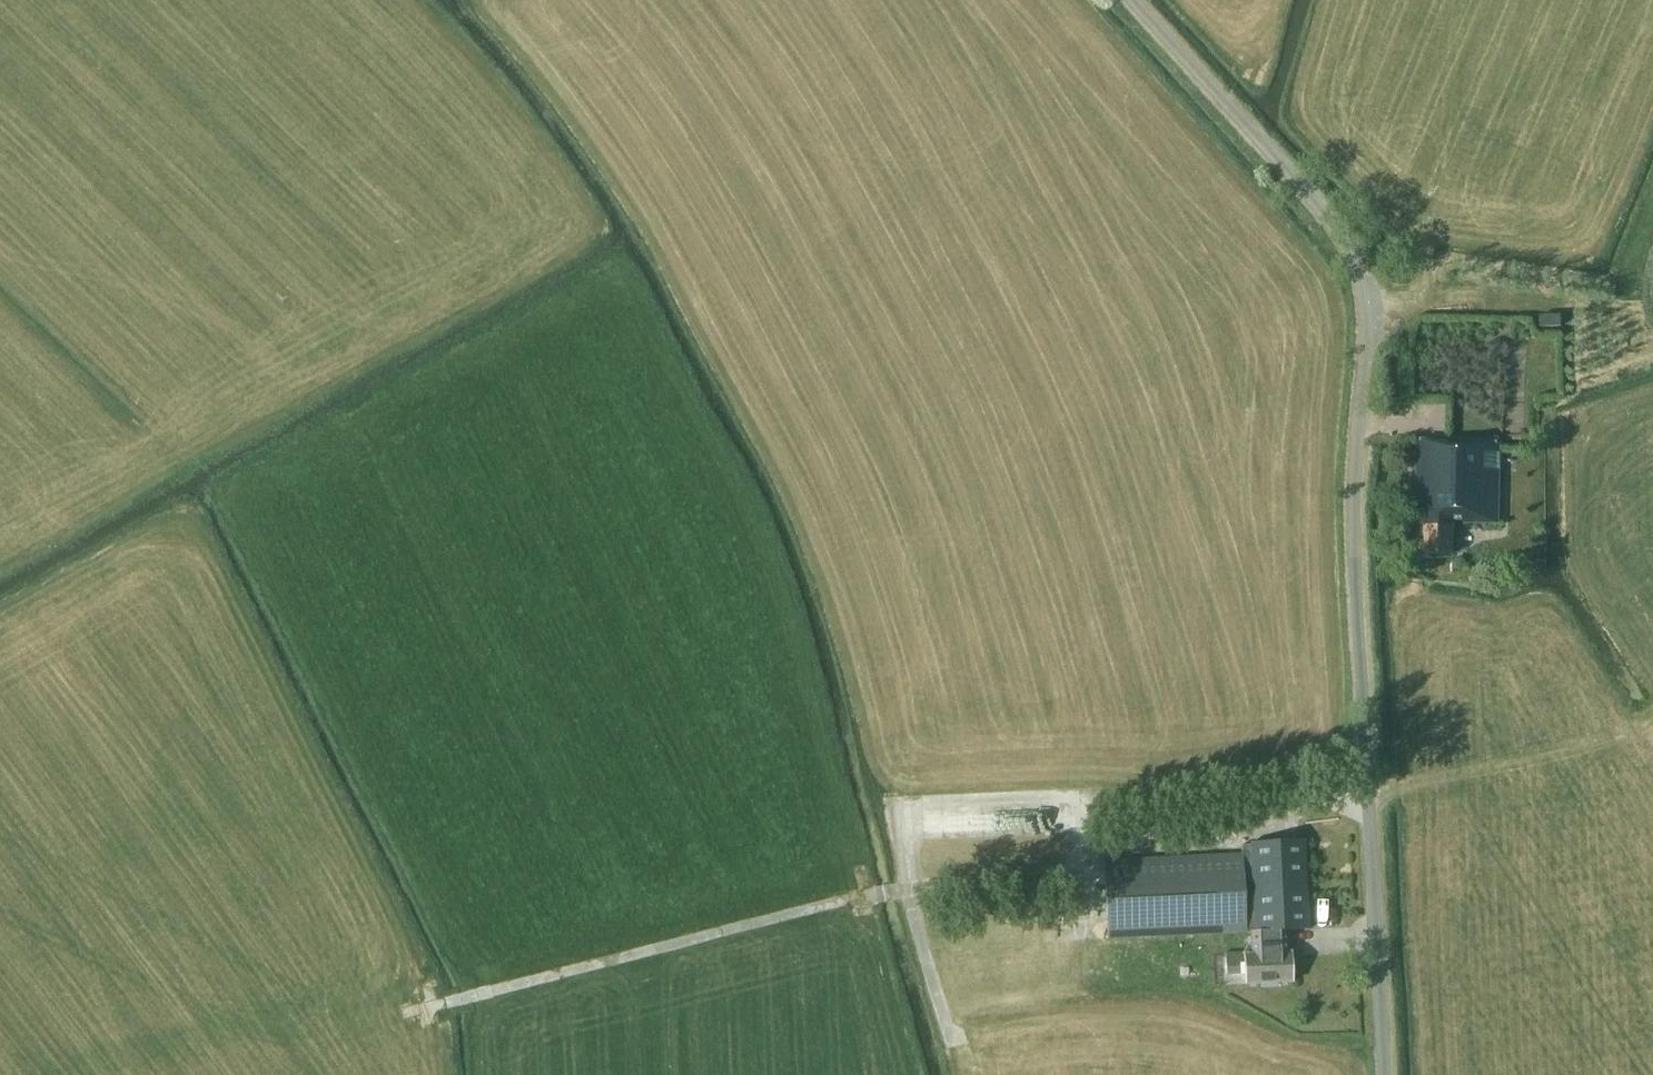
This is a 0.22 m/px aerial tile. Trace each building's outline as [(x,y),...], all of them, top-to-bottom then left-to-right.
[(1561,325),(1561,314),(1541,315),(1541,326),(1561,325)] [(1473,443),(1420,442),(1418,504),(1427,504),(1425,553),(1454,553),(1455,514),(1464,514),(1464,521),(1498,522),(1500,443),(1473,443)] [(1241,855),(1219,856),(1103,863),(1107,938),(1249,931),(1250,954),(1244,954),(1245,984),(1292,981),(1291,952),(1288,952),(1287,930),(1307,929),(1303,840),(1249,843),(1249,845),(1241,845),(1241,855)]
